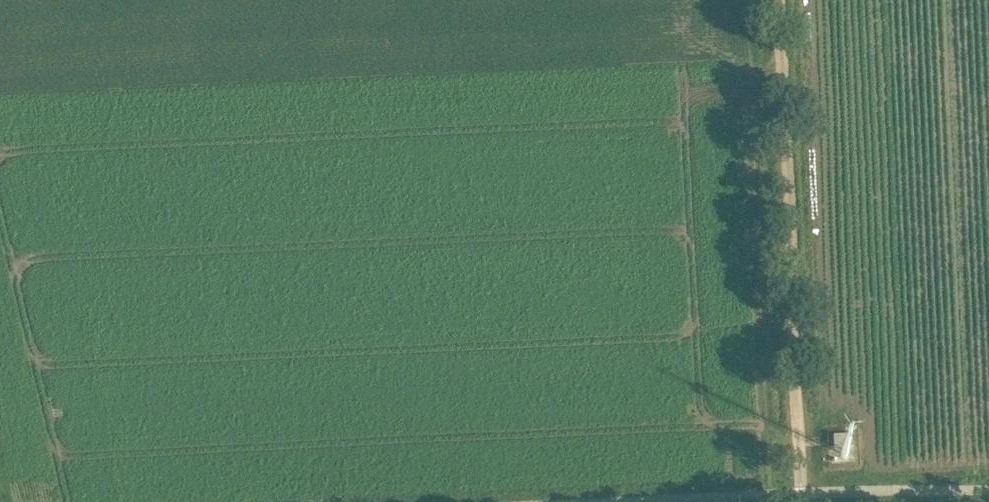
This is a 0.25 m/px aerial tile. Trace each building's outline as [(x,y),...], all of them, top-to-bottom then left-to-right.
[(834,436),(835,448),(855,447),(854,435),(834,436)]
